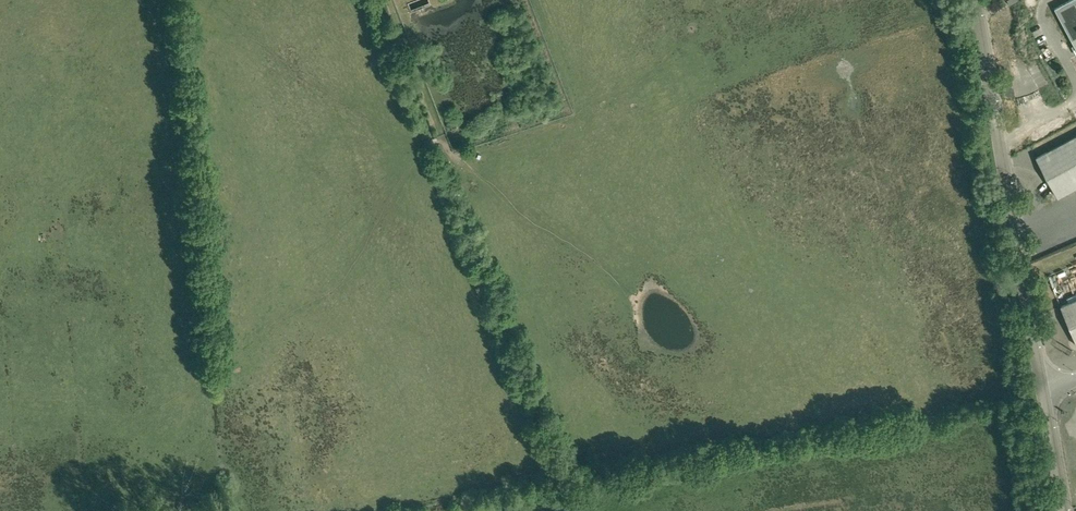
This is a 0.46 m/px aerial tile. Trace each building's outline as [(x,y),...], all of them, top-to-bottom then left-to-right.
[(1055,7),(1075,44),(1074,45),(1074,47),(1075,51),(1075,0),(1069,0),(1055,7)] [(1047,151),(1037,157),(1047,175),(1045,175),(1047,179),(1049,178),(1058,196),(1069,191),(1069,190),(1075,186),(1075,136),(1047,151)] [(1061,305),(1075,339),(1075,299),(1061,305)]
